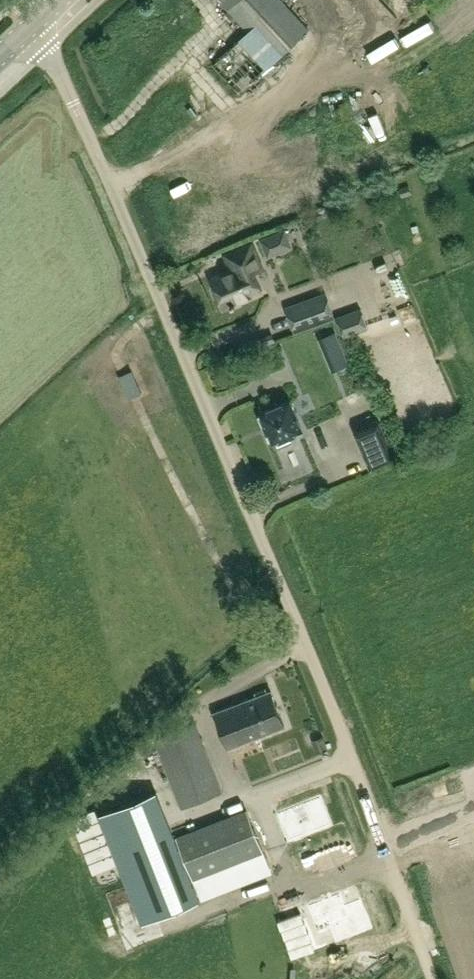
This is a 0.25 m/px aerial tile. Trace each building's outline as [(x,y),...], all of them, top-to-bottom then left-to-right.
[(247,32),(206,71),(229,94),(235,88),(239,93),(308,29),(281,0),(220,0),(247,32)] [(336,11),(323,17),(332,35),(345,29),(336,11)] [(119,44),(128,53),(139,42),(130,33),(119,44)] [(234,273),(213,282),(217,290),(215,294),(218,301),(222,302),(225,311),(264,295),(254,270),(262,267),(253,247),(227,258),(234,273)] [(327,293),(288,307),(297,332),(336,319),(327,293)] [(370,328),(363,308),(338,317),(345,337),(370,328)] [(321,337),(325,348),(338,343),(334,332),(321,337)] [(309,361),(298,364),(301,380),(313,378),(309,361)] [(289,436),(303,431),(290,400),(260,413),(273,443),(276,442),(278,448),(292,442),(289,436)] [(300,421),(319,469),(337,462),(317,414),(300,421)] [(354,432),(370,471),(396,459),(380,421),(354,432)] [(229,748),(284,726),(270,690),(267,691),(265,688),(254,692),(256,696),(214,712),(229,748)] [(223,792),(195,722),(153,738),(181,808),(223,792)] [(320,751),(327,748),(322,735),(315,738),(320,751)] [(157,792),(99,814),(142,922),(199,899),(157,792)] [(331,829),(320,799),(275,815),(286,845),(331,829)] [(179,838),(195,878),(263,852),(247,810),(179,838)] [(337,954),(371,942),(356,900),(307,918),(318,948),(333,943),(337,954)]
